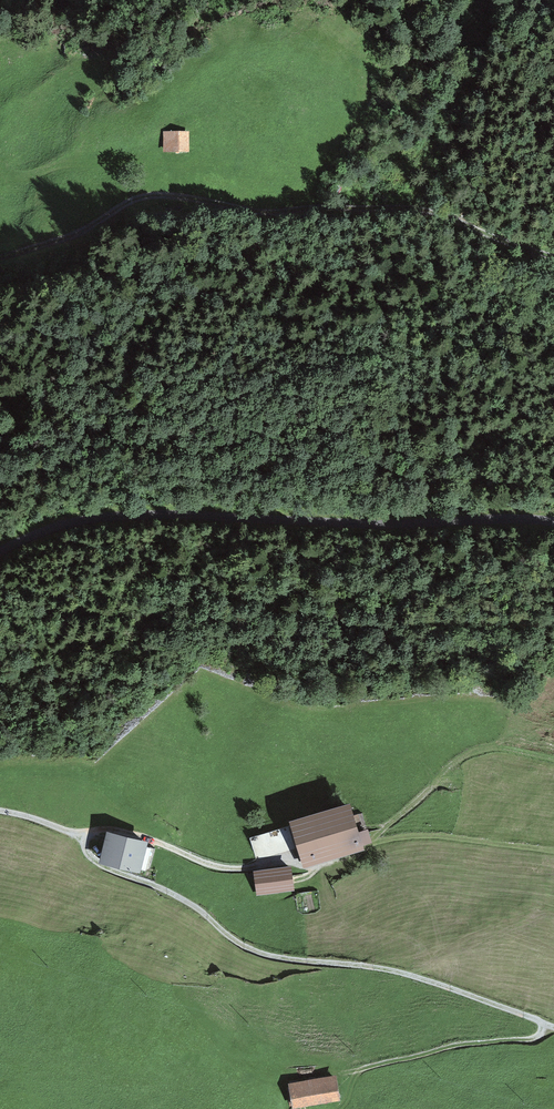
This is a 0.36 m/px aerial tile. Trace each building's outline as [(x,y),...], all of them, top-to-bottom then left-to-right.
[(189,132),(163,132),(162,152),(189,152),(189,132)] [(351,800),(290,816),(302,858),(362,842),(351,800)] [(145,842),(107,834),(101,859),(140,868),(145,842)] [(283,865),(245,869),(247,886),(264,885),(265,892),(285,890),(283,865)] [(336,1078),(289,1087),(292,1103),(339,1094),(336,1078)]
